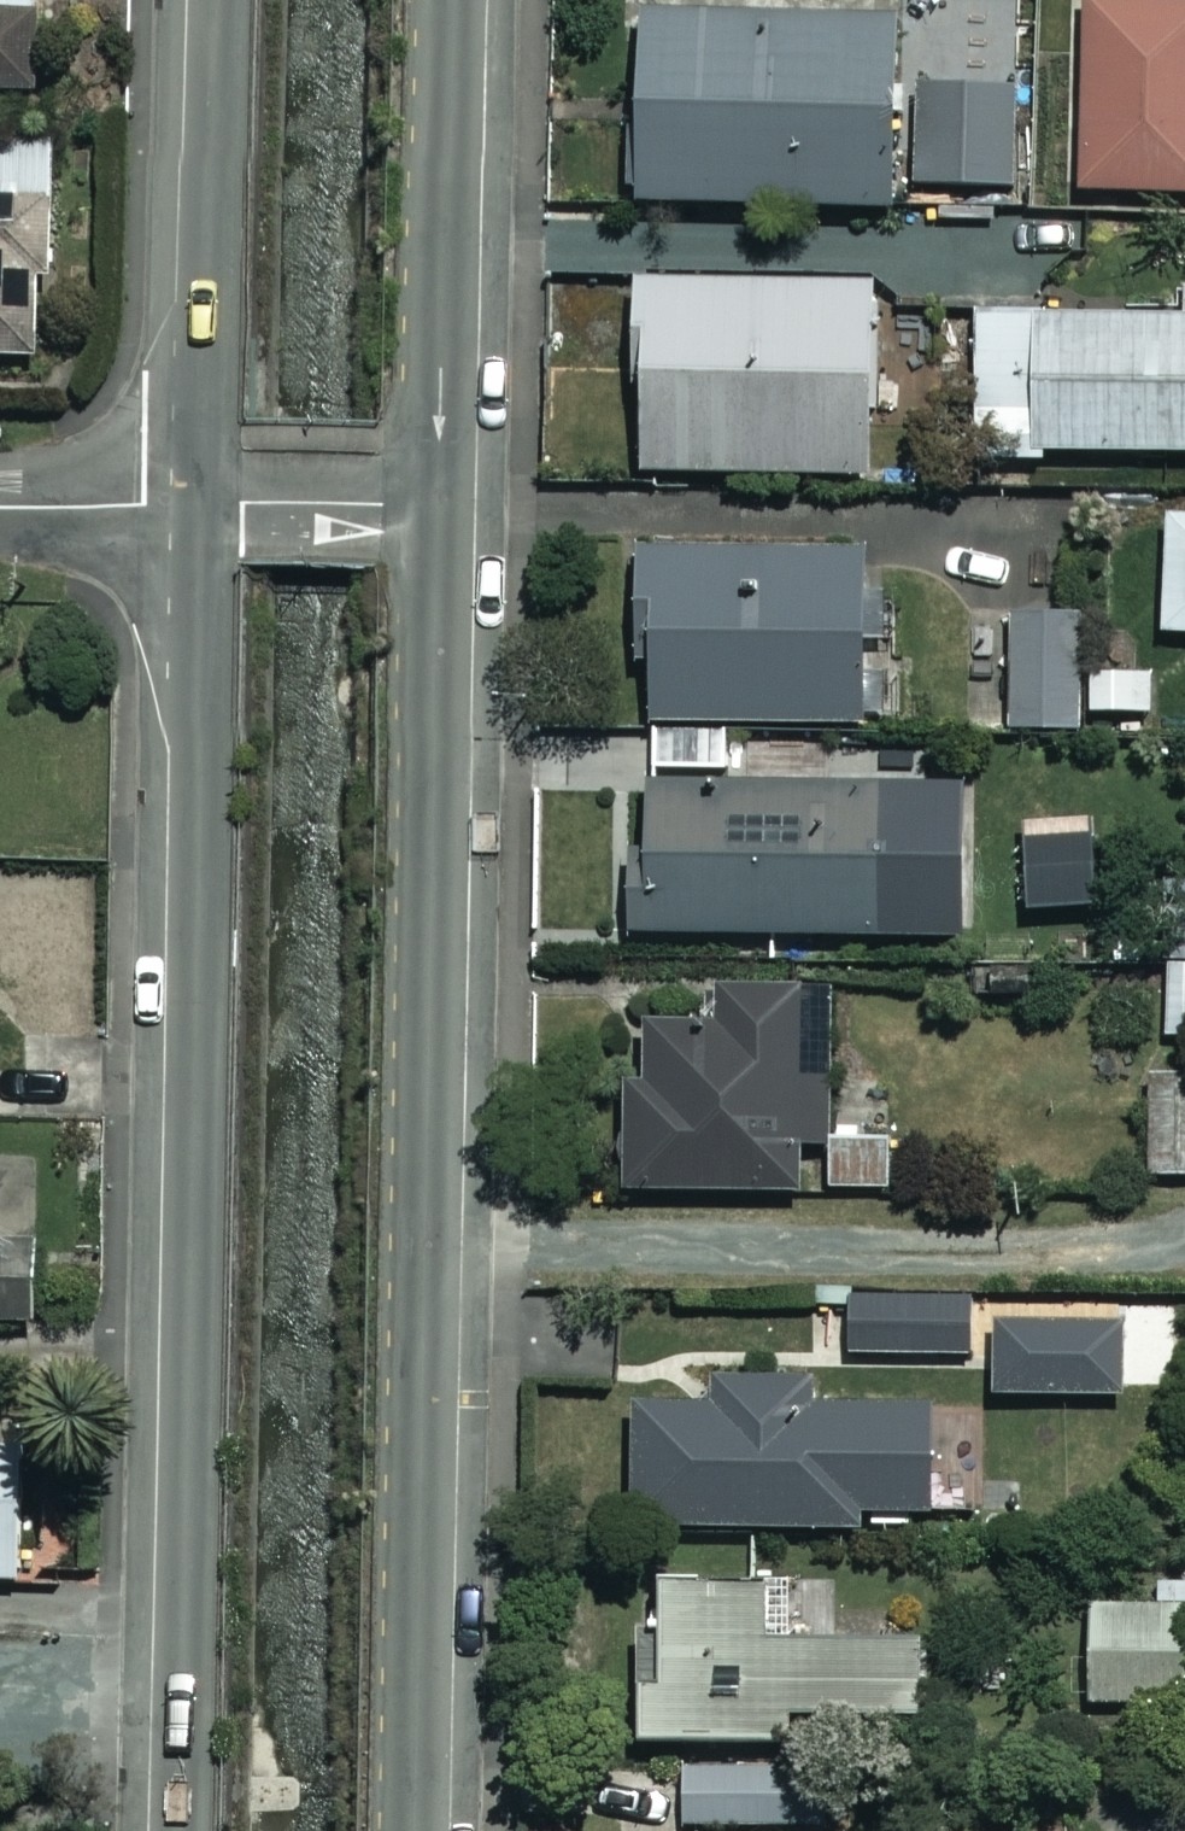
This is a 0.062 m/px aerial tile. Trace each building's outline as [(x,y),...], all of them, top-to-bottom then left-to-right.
[(40,93),(40,10),(35,10),(35,0),(0,0),(0,92),(40,93)] [(1085,13),(1080,197),(1184,200),(1184,16),(1085,13)] [(644,213),(901,216),(906,28),(646,25),(644,213)] [(919,98),(915,194),(1021,196),(1022,99),(919,98)] [(38,359),(40,277),(52,277),(55,142),(0,140),(0,358),(38,359)] [(880,286),(644,290),(648,486),(884,481),(880,286)] [(984,464),(1020,463),(1020,477),(1052,476),(1051,463),(1184,460),(1184,314),(981,318),(984,464)] [(1168,528),(1168,645),(1184,645),(1184,528),(1168,528)] [(634,678),(650,678),(650,731),(869,728),(867,557),(633,561),(634,678)] [(1079,623),(1008,624),(1010,735),(1080,734),(1079,623)] [(1157,678),(1091,678),(1091,721),(1158,721),(1157,678)] [(896,893),(917,879),(927,879),(927,797),(652,796),(652,859),(635,859),(635,944),(883,945),(896,893)] [(1109,926),(1105,827),(1026,830),(1031,929),(1109,926)] [(1170,923),(1171,1041),(1184,1041),(1184,923),(1170,923)] [(628,1202),(799,1202),(799,1153),(819,1153),(819,1088),(804,1088),(804,1004),(717,1005),(717,1044),(649,1044),(649,1104),(628,1104),(628,1202)] [(1156,1071),(1155,1183),(1184,1183),(1184,1072),(1156,1071)] [(36,1325),(38,1241),(0,1240),(0,1324),(36,1325)] [(979,1299),(850,1299),(851,1371),(980,1370),(979,1299)] [(635,1406),(638,1542),(874,1537),(874,1525),(923,1524),(920,1416),(812,1418),(812,1402),(635,1406)] [(23,1421),(0,1421),(0,1584),(20,1584),(23,1421)] [(1096,1664),(1083,1664),(1082,1701),(1095,1701),(1095,1710),(1184,1711),(1184,1558),(1157,1558),(1157,1612),(1096,1611),(1096,1664)] [(655,1633),(655,1646),(646,1646),(646,1752),(792,1752),(792,1725),(922,1725),(922,1647),(768,1646),(769,1584),(670,1584),(670,1633),(655,1633)] [(688,1774),(689,1830),(784,1830),(796,1830),(796,1773),(688,1774)]
